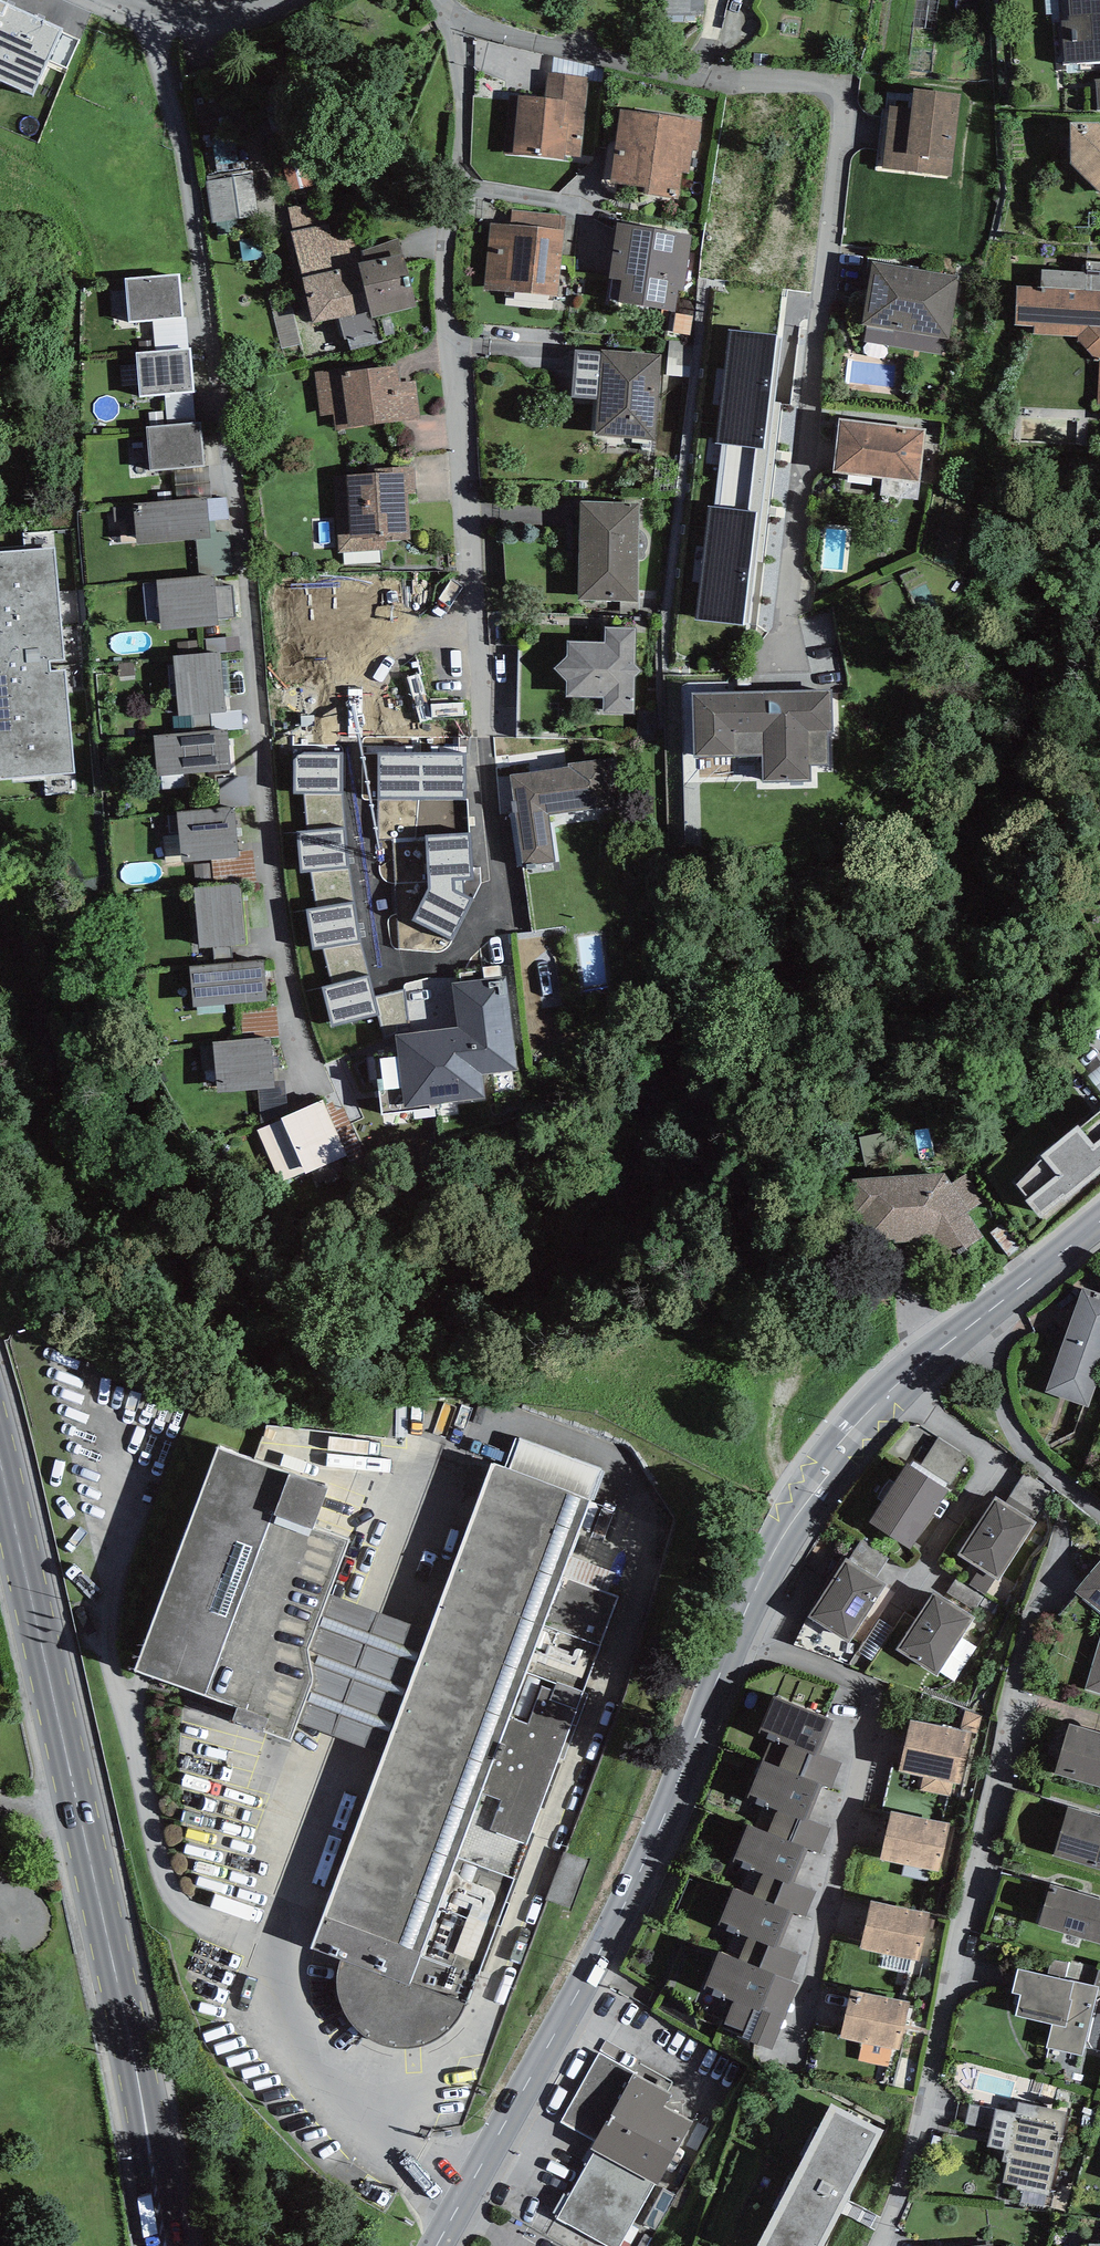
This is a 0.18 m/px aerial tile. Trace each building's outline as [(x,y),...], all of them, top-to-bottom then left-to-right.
[(9,0),(0,0),(0,81),(36,96),(67,25),(9,0)] [(709,0),(669,0),(669,13),(709,13),(709,0)] [(1072,64),(1099,63),(1099,0),(1069,0),(1072,64)] [(544,97),(510,93),(504,153),(582,161),(591,78),(546,73),(544,97)] [(961,103),(891,95),(883,168),(953,176),(961,103)] [(695,119),(624,111),(615,189),(686,198),(695,119)] [(1070,123),(1069,159),(1099,191),(1099,124),(1098,122),(1070,123)] [(257,169),(212,171),(214,213),(259,210),(257,169)] [(391,218),(294,248),(319,327),(415,298),(391,218)] [(571,235),(488,229),(483,301),(566,306),(571,235)] [(689,237),(618,230),(610,309),(681,317),(689,237)] [(959,289),(875,276),(863,350),(948,363),(959,289)] [(183,279),(122,283),(125,330),(186,327),(183,279)] [(1018,286),(1016,328),(1099,331),(1099,290),(1018,286)] [(194,350),(135,354),(139,400),(197,396),(194,350)] [(660,365),(604,362),(601,448),(657,450),(660,365)] [(406,373),(329,381),(334,434),(411,427),(406,373)] [(927,435),(845,427),(839,481),(922,490),(927,435)] [(777,435),(731,430),(718,544),(688,541),(681,599),(757,608),(777,435)] [(203,432),(146,437),(149,471),(206,467),(203,432)] [(409,478),(340,483),(345,554),(414,550),(409,478)] [(206,506),(135,512),(138,547),(209,542),(206,506)] [(643,510),(580,509),(579,607),(642,608),(643,510)] [(53,549),(0,552),(0,778),(69,773),(53,549)] [(213,585),(152,595),(159,638),(220,629),(213,585)] [(636,634),(573,632),(571,720),(634,721),(636,634)] [(223,657),(174,661),(179,718),(227,714),(223,657)] [(834,697),(697,699),(698,760),(763,759),(764,791),(836,789),(834,697)] [(236,736),(159,741),(162,782),(239,777),(236,736)] [(349,791),(350,736),(293,736),(293,791),(349,791)] [(522,854),(560,853),(559,808),(619,807),(618,756),(520,758),(522,854)] [(241,806),(179,816),(187,864),(248,855),(241,806)] [(319,1025),(375,1021),(357,807),(301,812),(319,1025)] [(242,888),(196,890),(199,948),(245,946),(242,888)] [(267,965),(193,974),(198,1014),(272,1005),(267,965)] [(463,1044),(405,1050),(412,1116),(533,1103),(521,986),(457,993),(463,1044)] [(276,1043),(219,1049),(224,1093),(280,1087),(276,1043)] [(1099,1091),(1099,1066),(1088,1076),(1099,1091)] [(330,1105),(259,1136),(285,1196),(356,1165),(330,1105)] [(1092,1179),(1099,1172),(1099,1111),(1080,1128),(1077,1126),(1059,1140),(1092,1179)] [(1025,1201),(1040,1218),(1062,1199),(1065,1201),(1092,1179),(1059,1140),(1041,1156),(1043,1159),(1017,1184),(1028,1198),(1025,1201)] [(956,1256),(983,1237),(967,1211),(987,1200),(970,1172),(951,1183),(945,1173),(852,1179),(857,1242),(895,1240),(894,1243),(934,1240),(956,1256)] [(1083,1287),(1047,1391),(1089,1406),(1099,1373),(1099,1293),(1083,1287)] [(505,1467),(589,1500),(595,1502),(607,1472),(517,1437),(505,1467)] [(947,1483),(950,1485),(967,1457),(939,1438),(921,1465),(947,1483)] [(328,1489),(220,1445),(135,1671),(237,1707),(232,1721),(289,1742),(297,1722),(311,1688),(308,1650),(329,1595),(349,1541),(313,1530),(328,1489)] [(945,1488),(947,1483),(921,1465),(913,1461),(911,1465),(945,1488)] [(311,1948),(341,1960),(340,1974),(338,1985),(338,1998),(343,2011),(348,2021),(358,2033),(369,2040),(388,2048),(401,2050),(421,2048),(436,2040),(450,2032),(459,2019),(623,1598),(558,1573),(589,1500),(505,1467),(492,1462),(429,1632),(384,1754),(311,1948)] [(911,1465),(907,1463),(870,1522),(910,1550),(948,1490),(945,1488),(911,1465)] [(1005,1503),(1033,1520),(1053,1489),(1037,1479),(1039,1476),(1026,1469),(1005,1503)] [(1005,1503),(995,1496),(958,1555),(980,1569),(995,1579),(998,1581),(1036,1522),(1033,1520),(1005,1503)] [(849,1560),(876,1577),(889,1558),(862,1540),(849,1560)] [(846,1558),(809,1617),(848,1643),(886,1584),(876,1577),(849,1560),(846,1558)] [(1075,1592),(1099,1612),(1099,1561),(1075,1592)] [(985,1594),(995,1579),(980,1569),(969,1584),(985,1594)] [(975,1611),(984,1597),(956,1579),(947,1592),(975,1611)] [(934,1592),(896,1650),(937,1676),(975,1617),(934,1592)] [(297,1722),(384,1754),(429,1632),(329,1595),(308,1650),(311,1688),(297,1722)] [(1085,1689),(1099,1694),(1099,1638),(1085,1689)] [(834,1719),(774,1695),(758,1734),(787,1746),(818,1758),(820,1755),(834,1719)] [(985,1735),(990,1718),(965,1711),(961,1728),(985,1735)] [(960,1784),(972,1732),(910,1720),(899,1771),(924,1776),(920,1790),(950,1797),(953,1783),(960,1784)] [(1069,1724),(1055,1774),(1099,1787),(1099,1733),(1069,1724)] [(780,1768),(822,1785),(831,1789),(842,1763),(820,1755),(818,1758),(787,1746),(780,1768)] [(780,1768),(762,1761),(747,1798),(777,1809),(808,1821),(808,1819),(822,1785),(780,1768)] [(1068,1807),(1054,1856),(1099,1870),(1099,1816),(1068,1807)] [(768,1832),(808,1848),(820,1853),(830,1828),(808,1819),(808,1821),(777,1809),(768,1832)] [(951,1823),(891,1811),(880,1860),(940,1872),(951,1823)] [(768,1832),(748,1824),(733,1864),(763,1874),(793,1885),(794,1883),(808,1848),(768,1832)] [(574,1895),(587,1852),(567,1846),(553,1889),(574,1895)] [(753,1896),(793,1912),(805,1917),(816,1891),(794,1883),(793,1885),(763,1874),(753,1896)] [(1050,1884),(1038,1926),(1099,1944),(1099,1899),(1050,1884)] [(753,1896),(734,1888),(718,1928),(748,1938),(778,1949),(779,1946),(793,1912),(753,1896)] [(929,1912),(871,1900),(861,1949),(885,1954),(911,1960),(919,1961),(929,1912)] [(738,1959),(790,1981),(801,1954),(779,1946),(778,1949),(748,1938),(738,1959)] [(737,2036),(772,2050),(798,1984),(790,1981),(738,1959),(719,1951),(704,1990),(733,2001),(724,2024),(740,2030),(737,2036)] [(909,1974),(911,1960),(885,1954),(882,1968),(909,1974)] [(1047,1975),(1064,1979),(1068,1963),(1051,1959),(1047,1975)] [(1046,2048),(1082,2056),(1098,1989),(1099,1987),(1094,1986),(1064,1979),(1047,1975),(1018,1969),(1012,1994),(1021,1995),(1016,2016),(1052,2024),(1046,2048)] [(899,2050),(910,2002),(851,1990),(841,2038),(863,2042),(857,2060),(888,2067),(892,2048),(899,2050)] [(560,2122),(595,2141),(633,2074),(599,2053),(560,2122)] [(590,2149),(594,2151),(654,2184),(657,2186),(693,2121),(664,2107),(671,2095),(633,2074),(595,2141),(590,2149)] [(758,2245),(825,2245),(885,2130),(832,2103),(758,2245)] [(992,2129),(996,2108),(970,2103),(965,2123),(992,2129)] [(1007,2163),(1002,2183),(1017,2186),(1016,2189),(1024,2191),(1045,2195),(1050,2196),(1067,2113),(1018,2103),(1016,2113),(996,2108),(992,2129),(988,2147),(1004,2150),(1001,2162),(1007,2163)] [(558,2218),(608,2245),(620,2245),(654,2184),(594,2151),(558,2218)] [(1043,2207),(1045,2195),(1024,2191),(1021,2202),(1043,2207)]
